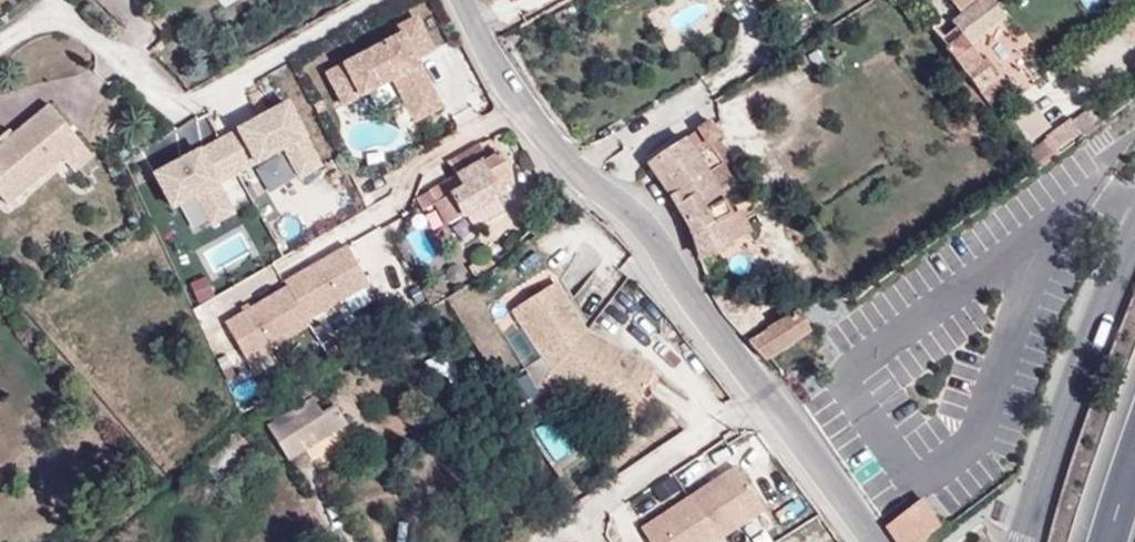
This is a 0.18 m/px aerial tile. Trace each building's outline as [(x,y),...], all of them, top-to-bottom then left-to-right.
[(991,0),(982,0),(951,23),(957,26),(963,35),(948,46),(945,48),(977,89),(994,76),(972,47),(1007,22),(991,0)] [(346,66),(328,75),(344,106),(394,80),(405,102),(425,91),(429,99),(435,96),(416,61),(433,52),(417,20),(399,29),(403,36),(356,61),(359,68),(350,73),(346,66)] [(948,46),(963,35),(957,27),(942,38),(948,46)] [(346,66),(350,73),(359,68),(356,61),(346,66)] [(441,109),(435,96),(429,99),(425,91),(405,102),(415,122),(441,109)] [(271,191),(326,166),(297,103),(158,166),(190,235),(240,212),(226,180),(260,165),(271,191)] [(0,145),(0,200),(7,208),(64,162),(75,175),(93,160),(48,105),(0,145)] [(1050,143),(1030,158),(1039,169),(1089,133),(1077,117),(1047,139),(1050,143)] [(723,138),(711,120),(684,138),(716,188),(734,175),(714,145),(723,138)] [(684,138),(666,151),(700,199),(716,188),(684,138)] [(436,204),(448,226),(501,197),(493,183),(509,174),(498,154),(487,161),(479,146),(448,163),(456,177),(416,200),(422,212),(436,204)] [(681,216),(697,252),(698,256),(726,244),(717,223),(724,219),(731,215),(724,202),(708,212),(700,199),(666,151),(647,164),(681,216)] [(698,256),(702,264),(737,249),(724,219),(717,223),(726,244),(698,256)] [(225,312),(247,357),(377,293),(355,248),(225,312)] [(659,372),(588,333),(558,284),(513,313),(550,373),(633,419),(659,372)] [(821,300),(830,295),(825,288),(817,294),(821,300)] [(810,333),(799,313),(750,343),(766,363),(771,360),(810,333)] [(314,398),(268,427),(290,461),(305,452),(299,442),(310,435),(317,445),(346,426),(334,406),(323,413),(314,398)] [(639,527),(648,541),(718,541),(766,510),(735,464),(639,527)] [(944,530),(922,500),(886,526),(897,541),(929,541),(944,530)]
